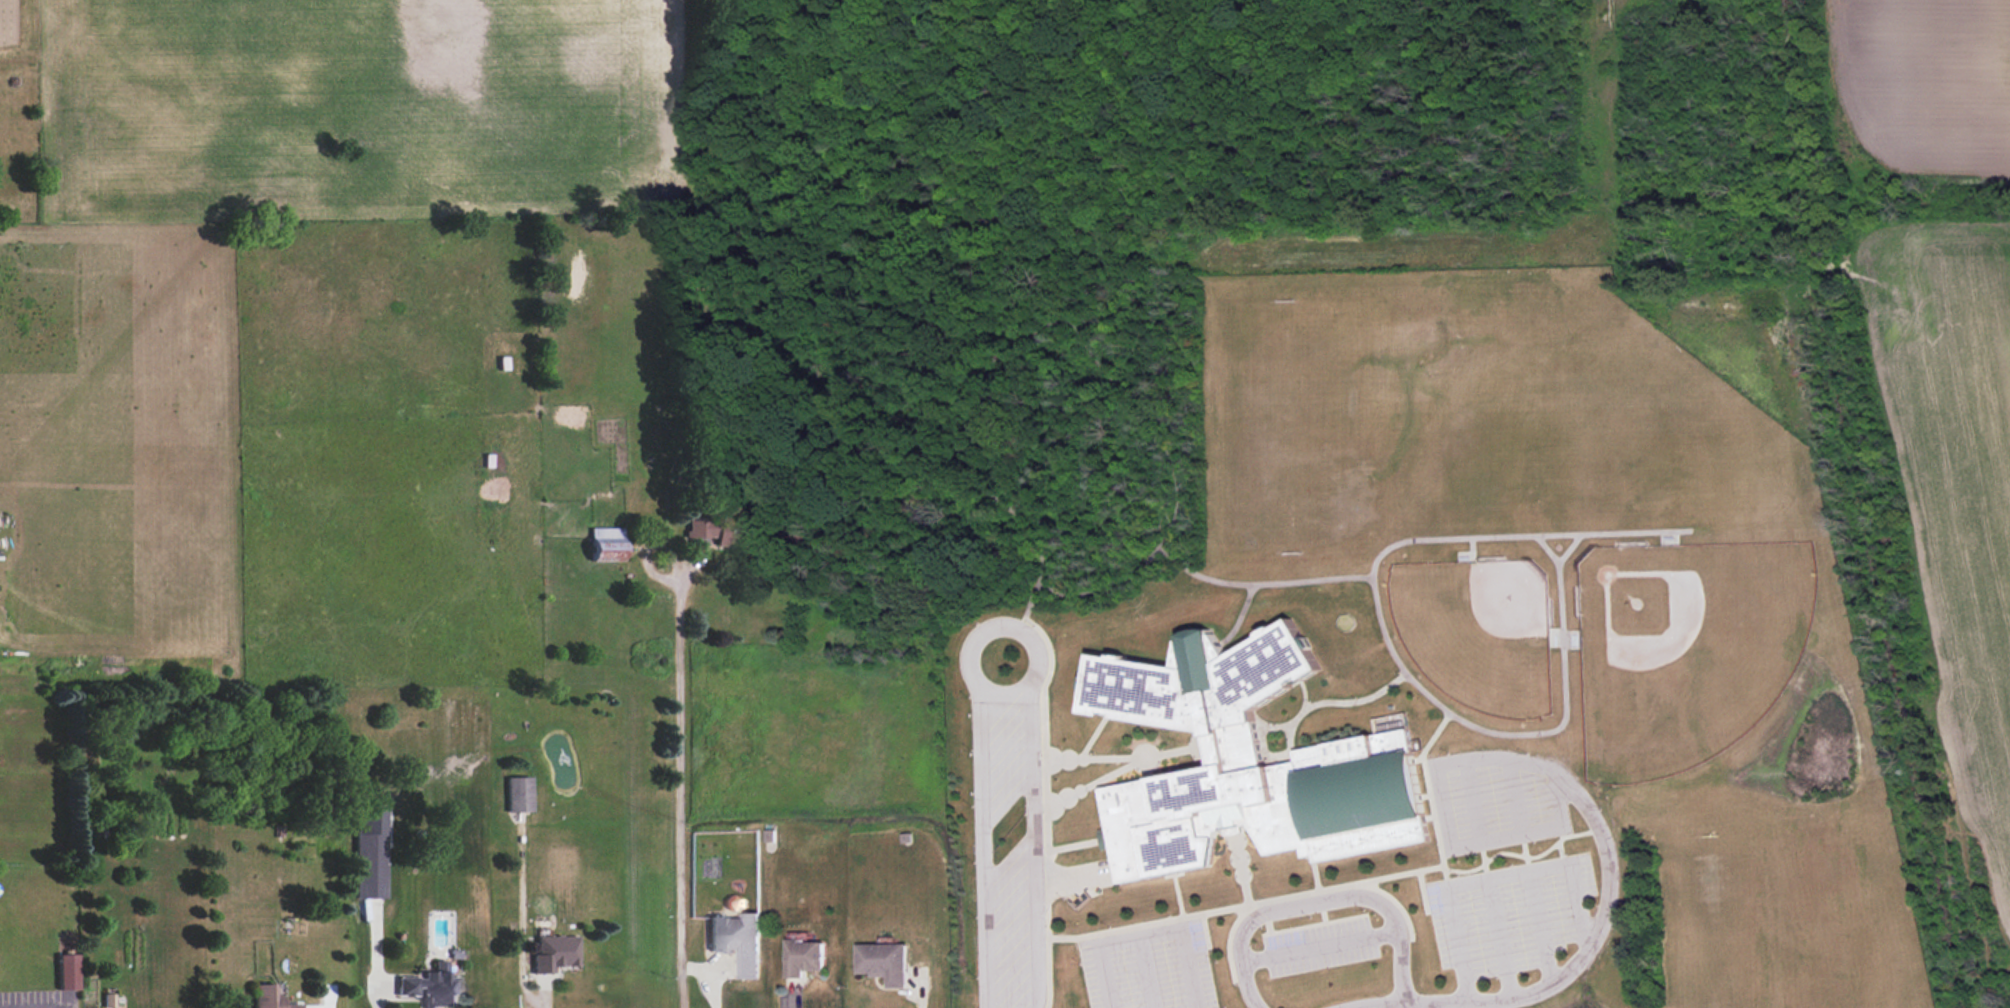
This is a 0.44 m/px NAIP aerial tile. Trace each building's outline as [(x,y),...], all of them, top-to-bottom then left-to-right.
[(751,517),(687,517),(687,537),(716,537),(716,546),(750,546),(751,517)] [(622,561),(623,528),(591,528),(591,561),(622,561)] [(1433,841),(1399,782),(1374,786),(1370,818),(1338,762),(1410,749),(1402,702),(1265,781),(1253,709),(1321,669),(1291,618),(1226,655),(1209,627),(1181,632),(1177,665),(1089,654),(1082,714),(1206,730),(1212,767),(1101,786),(1117,882),(1210,867),(1215,830),(1224,828),(1227,829),(1238,831),(1249,824),(1266,854),(1303,848),(1311,861),(1433,841)] [(507,777),(508,812),(533,811),(532,776),(507,777)] [(357,898),(387,898),(385,810),(356,810),(357,898)] [(738,978),(759,978),(759,913),(744,913),(744,917),(711,917),(711,952),(738,952),(738,978)] [(578,935),(535,934),(535,973),(554,973),(554,966),(578,966),(578,935)] [(803,977),(803,971),(823,970),(822,940),(784,941),(785,978),(803,977)] [(856,944),(856,973),(872,973),(872,977),(887,977),(887,988),(907,987),(906,943),(856,944)] [(78,989),(78,954),(59,954),(59,989),(78,989)] [(398,976),(398,995),(422,996),(422,1006),(458,1007),(459,976),(448,976),(448,961),(434,960),(434,970),(424,969),(424,977),(398,976)] [(254,1007),(301,1007),(301,1003),(284,1004),(283,996),(276,996),(276,984),(254,984),(254,1007)]
